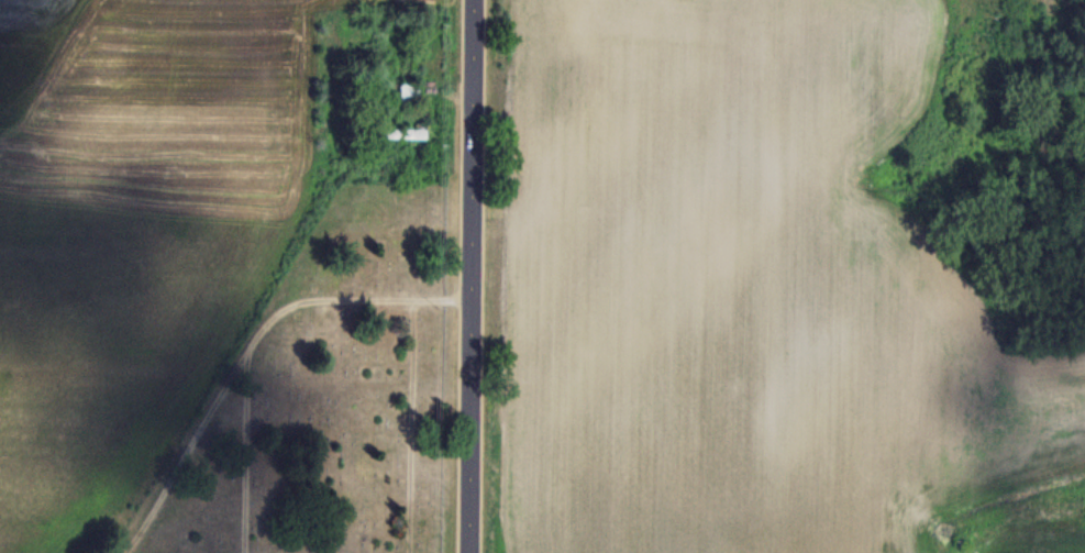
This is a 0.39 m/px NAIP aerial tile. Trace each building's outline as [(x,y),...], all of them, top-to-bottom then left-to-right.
[(420,82),(400,82),(400,102),(420,102),(420,82)] [(378,126),(378,138),(427,138),(427,127),(378,126)]
